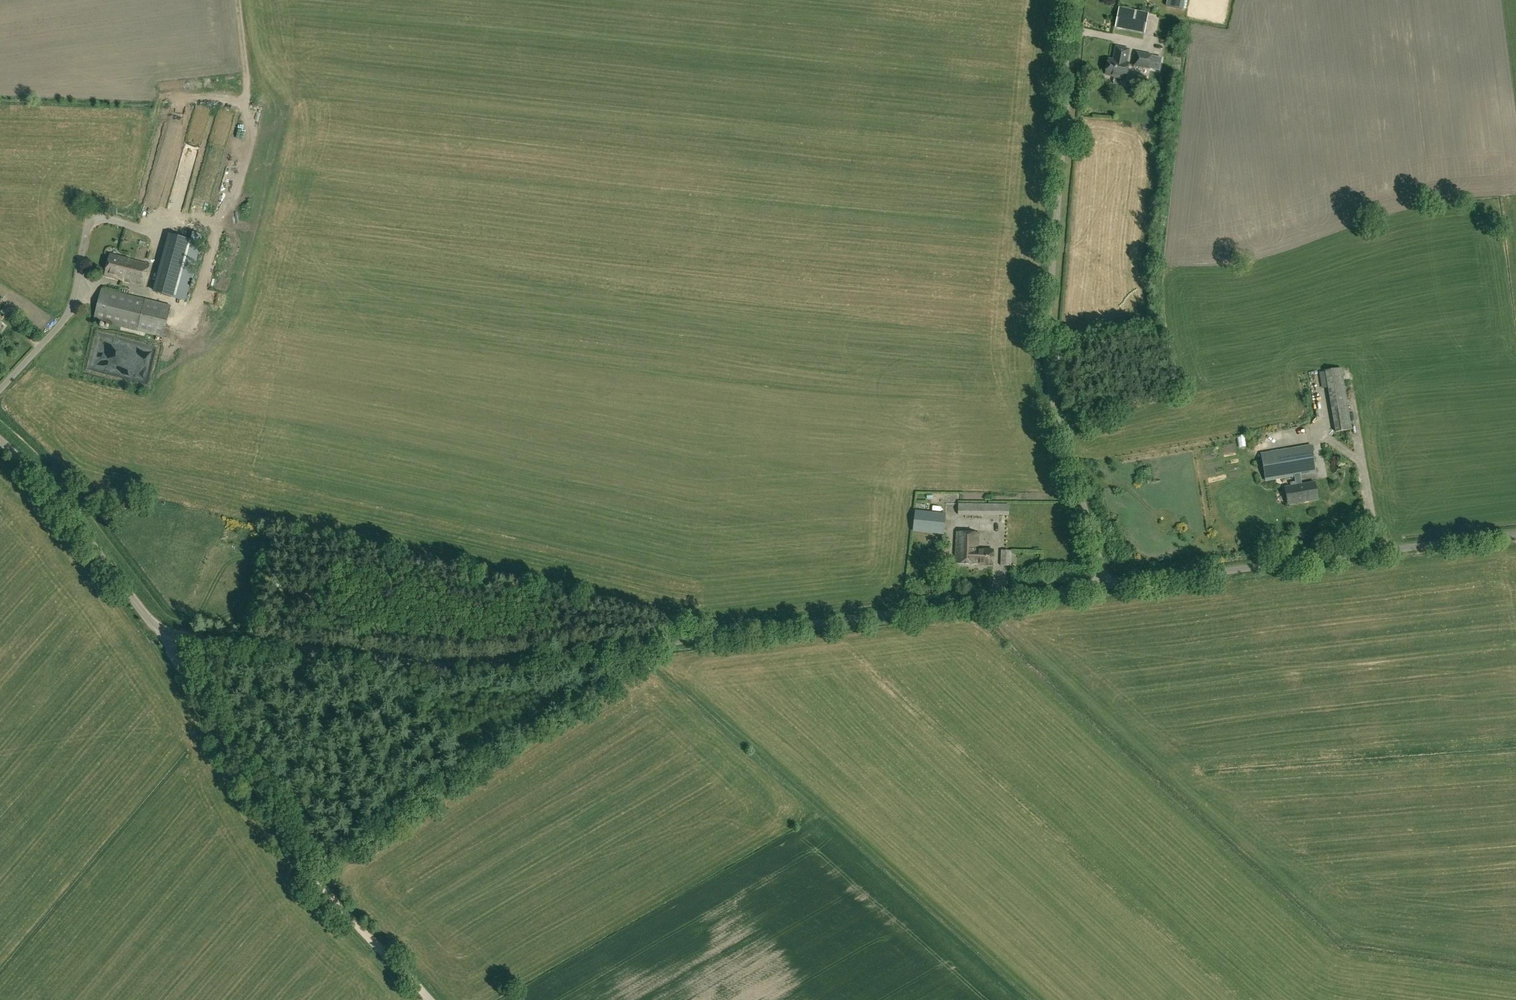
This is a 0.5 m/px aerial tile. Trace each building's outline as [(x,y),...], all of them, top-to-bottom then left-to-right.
[(1116,28),(1144,34),(1148,14),(1120,8),(1116,28)] [(1126,63),(1129,50),(1116,47),(1114,58),(1115,58),(1114,61),(1109,59),(1106,74),(1125,78),(1128,63),(1126,63)] [(1149,70),(1152,56),(1137,53),(1134,66),(1149,70)] [(173,235),(157,293),(186,301),(202,243),(173,235)] [(149,265),(126,259),(110,255),(105,276),(144,286),(149,265)] [(95,320),(164,337),(172,306),(102,289),(95,320)] [(1326,371),(1336,433),(1352,430),(1341,369),(1326,371)] [(1295,476),(1297,487),(1302,486),(1301,476),(1316,473),(1312,446),(1262,455),(1266,481),(1295,476)] [(1302,486),(1297,487),(1286,489),(1288,505),(1318,500),(1315,484),(1302,486)] [(959,515),(1009,515),(1009,505),(959,505),(959,515)] [(950,520),(958,521),(959,514),(953,514),(953,508),(950,508),(950,520)] [(913,531),(943,535),(946,515),(915,512),(913,531)] [(957,533),(956,564),(993,566),(994,551),(979,551),(979,534),(957,533)] [(1002,551),(1001,566),(1011,567),(1012,552),(1002,551)]
